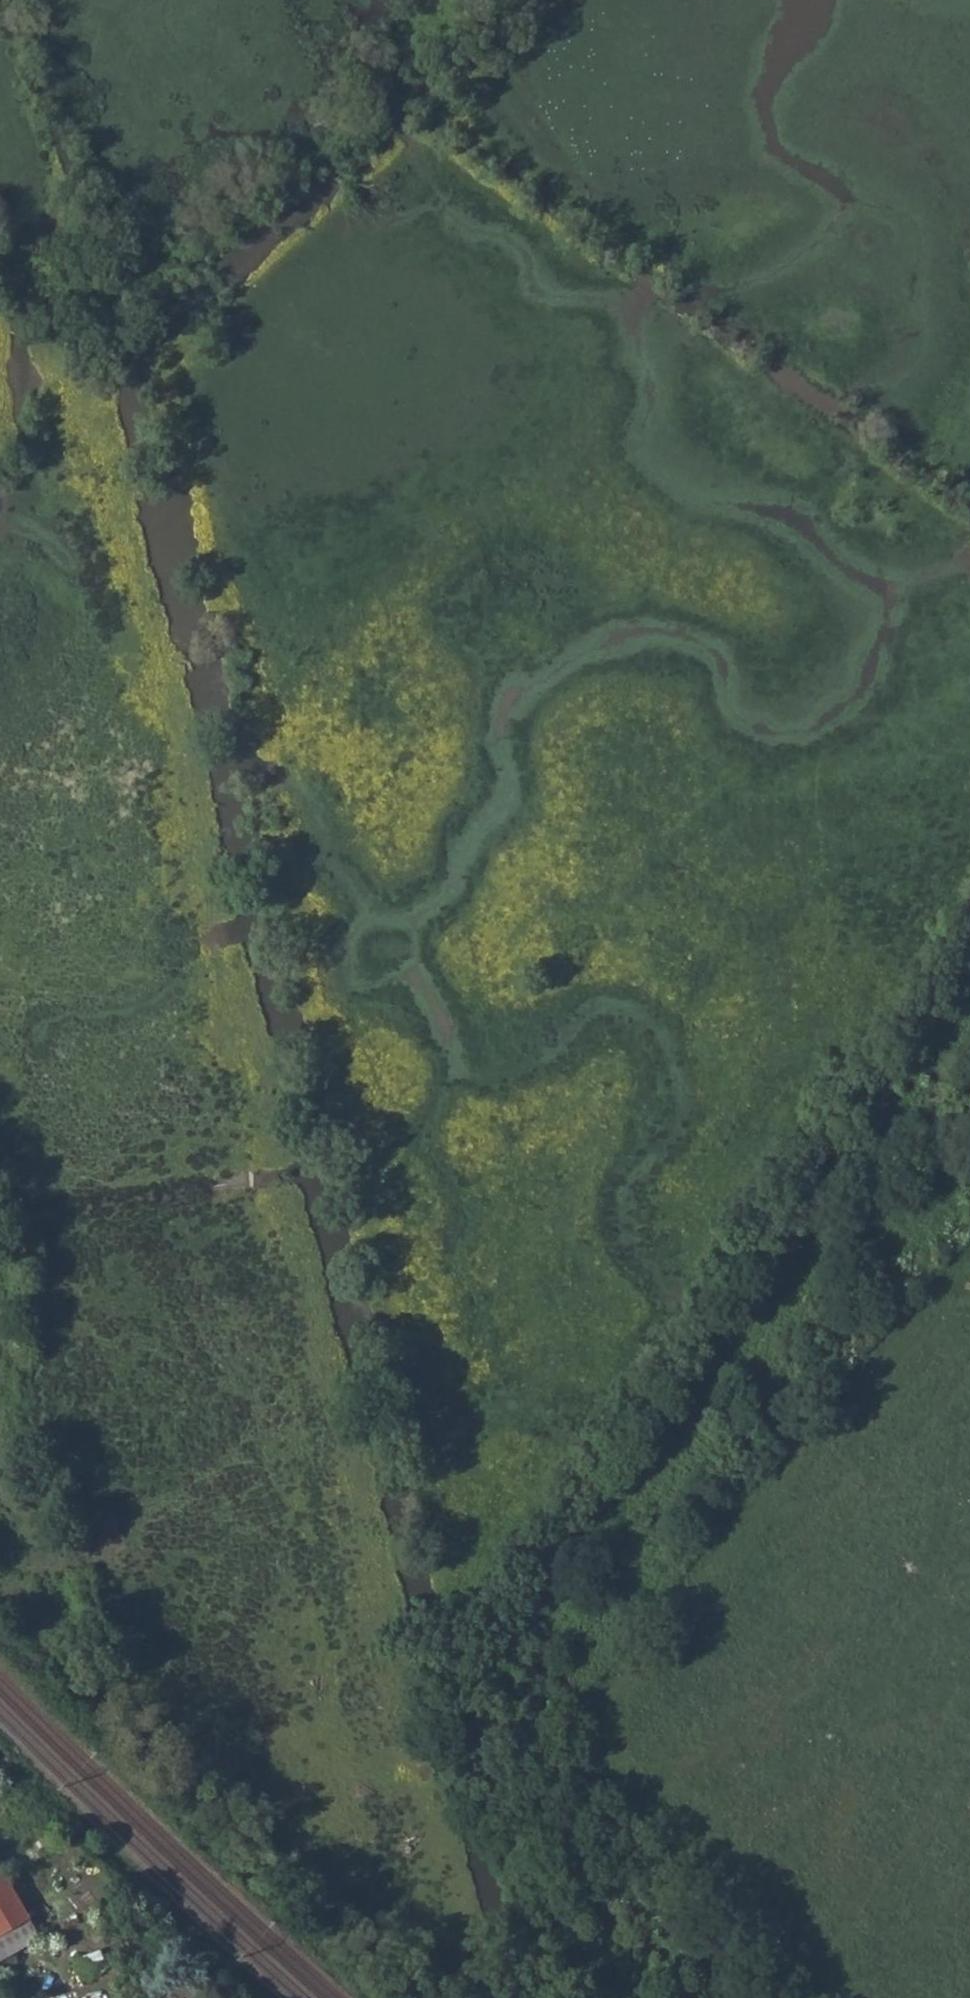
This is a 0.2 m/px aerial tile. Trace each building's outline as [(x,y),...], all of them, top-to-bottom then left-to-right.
[(25,1919),(0,1878),(0,1935),(25,1919)] [(0,1935),(0,1963),(37,1941),(25,1919),(0,1935)]
